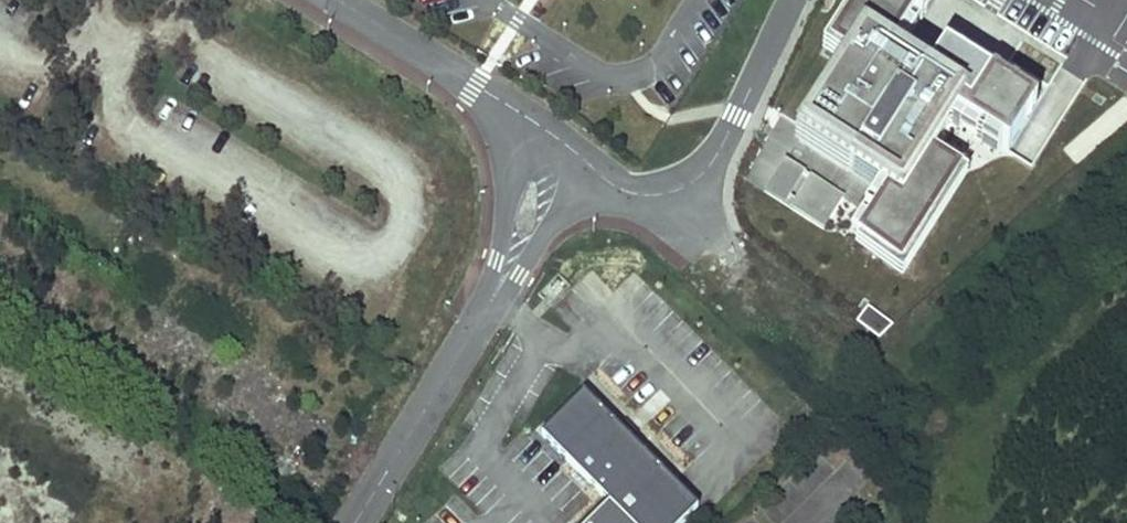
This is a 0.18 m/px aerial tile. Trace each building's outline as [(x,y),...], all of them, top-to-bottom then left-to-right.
[(832,50),(854,64),(805,142),(890,196),(854,253),(898,281),(963,178),(934,160),(954,128),(1031,176),(1084,92),(991,34),(975,60),(948,43),(933,68),(901,48),(932,0),(863,0),(832,50)] [(845,195),(784,157),(764,190),(825,227),(845,195)] [(893,324),(868,304),(856,318),(881,339),(893,324)] [(585,396),(541,437),(606,506),(589,522),(686,522),(696,514),(624,437),(585,396)]
